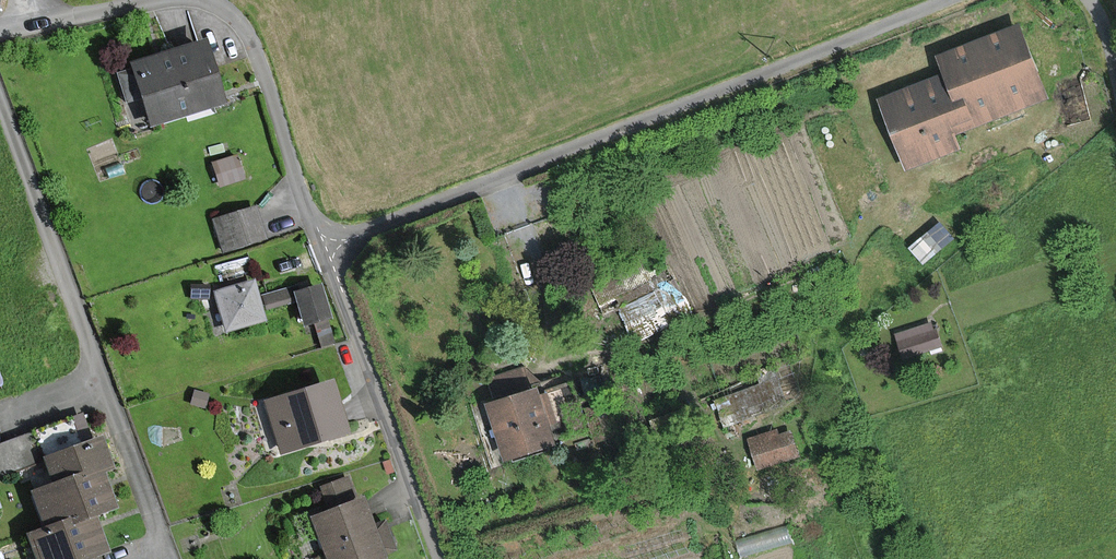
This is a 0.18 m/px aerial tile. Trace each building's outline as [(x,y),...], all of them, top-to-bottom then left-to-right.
[(950,77),(886,101),(910,165),(958,147),(953,132),(1046,98),(1019,25),(941,54),(950,77)] [(137,67),(154,122),(225,99),(207,44),(158,60),(137,67)] [(215,222),(223,249),(258,240),(251,212),(215,222)] [(951,238),(939,224),(910,248),(922,263),(951,238)] [(686,311),(660,253),(591,284),(601,308),(617,301),(632,335),(686,311)] [(257,285),(215,296),(225,335),(267,324),(257,285)] [(321,292),(299,297),(300,303),(305,324),(319,321),(327,319),(321,292)] [(930,324),(897,334),(904,358),(937,348),(930,324)] [(271,405),(286,451),(350,433),(339,404),(334,387),(271,405)] [(543,391),(490,405),(506,464),(559,449),(543,391)] [(787,431),(749,442),(757,469),(795,458),(787,431)] [(57,484),(36,491),(50,529),(95,513),(117,505),(103,467),(113,463),(104,439),(48,460),(57,484)] [(323,507),(355,495),(346,471),(315,483),(323,507)] [(331,558),(378,558),(380,558),(361,504),(317,520),(331,558)] [(95,513),(50,529),(31,536),(39,558),(79,558),(108,548),(95,513)]
